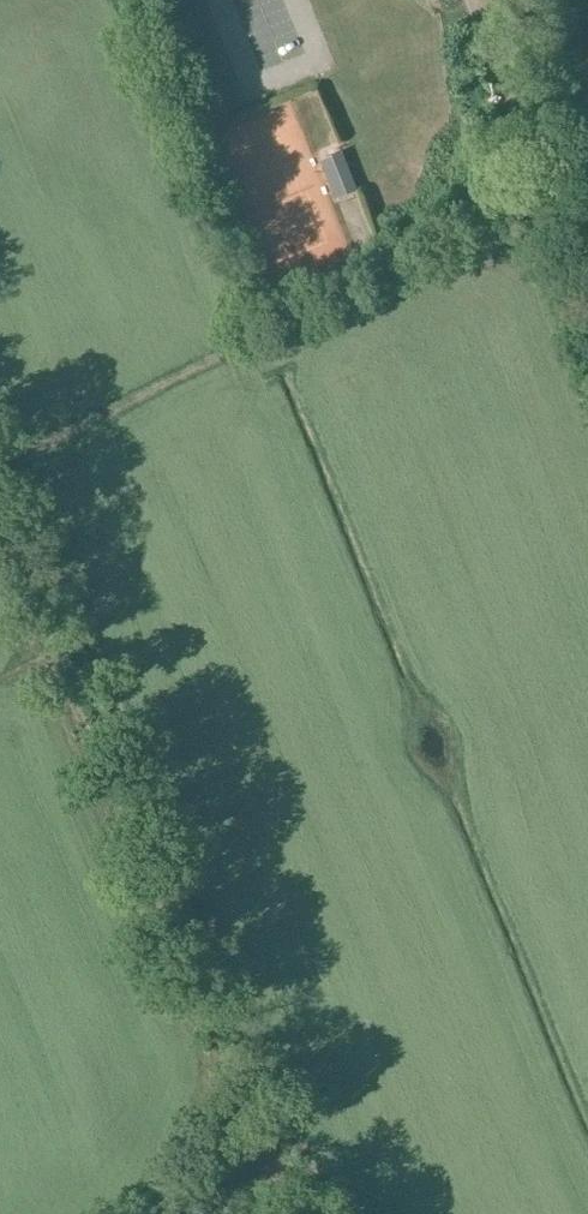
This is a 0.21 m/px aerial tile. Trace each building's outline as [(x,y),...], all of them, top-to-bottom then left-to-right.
[(359,195),(343,156),(326,163),(341,202),(359,195)]
